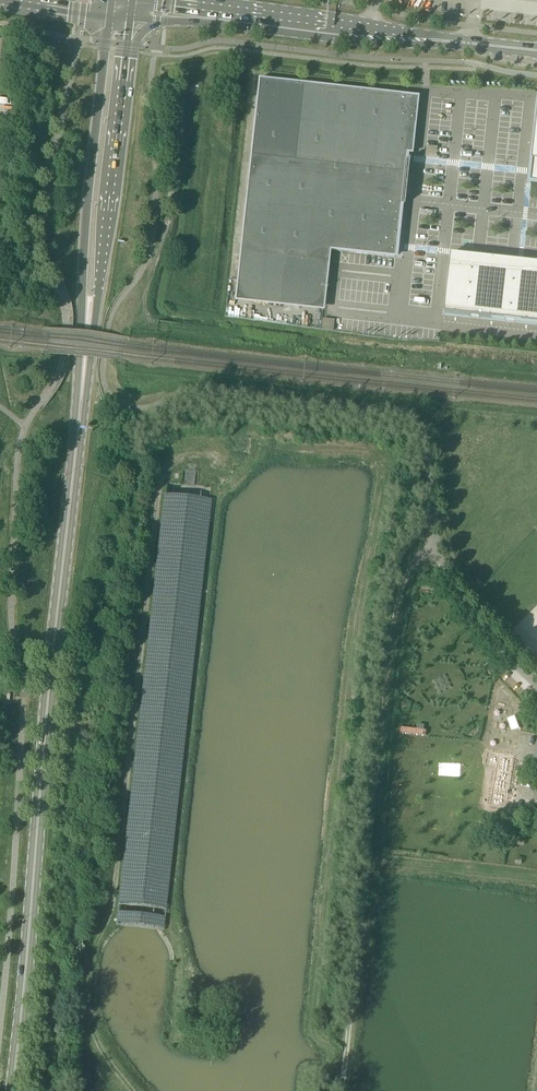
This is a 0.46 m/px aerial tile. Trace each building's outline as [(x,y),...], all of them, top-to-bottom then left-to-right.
[(395,257),(397,234),(404,174),(406,153),(412,154),(415,118),(410,118),(412,97),(306,85),(306,84),(300,84),(300,85),(294,84),(295,83),(278,81),(278,82),(259,80),(250,166),(237,281),(325,291),(330,250),(395,257)] [(0,103),(0,111),(8,112),(9,104),(0,103)] [(486,266),(487,257),(451,253),(445,313),(536,323),(536,268),(486,266)] [(331,331),(333,320),(321,318),(319,329),(331,331)] [(499,757),(497,757),(495,766),(497,767),(491,807),(506,810),(514,758),(499,756),(499,757)]
